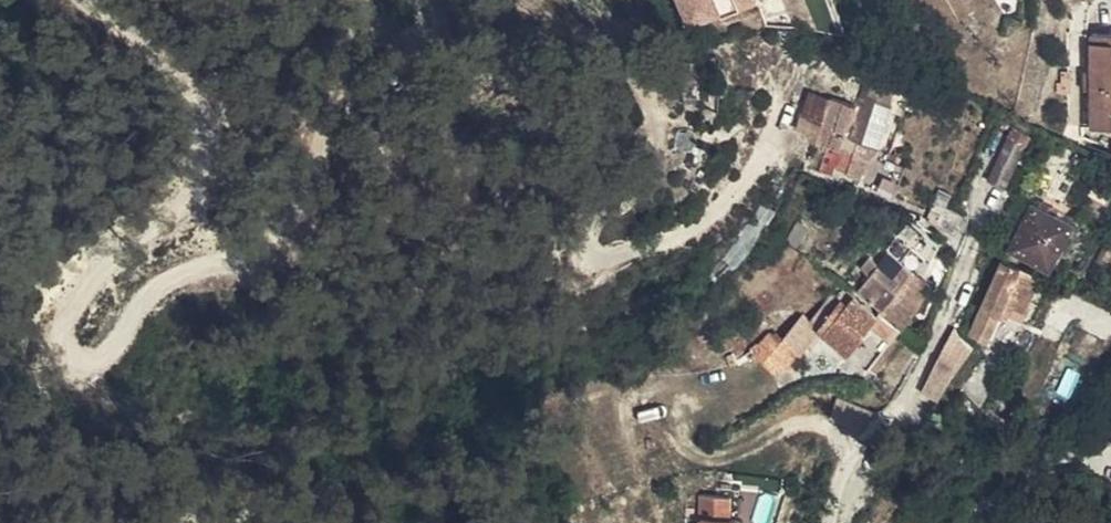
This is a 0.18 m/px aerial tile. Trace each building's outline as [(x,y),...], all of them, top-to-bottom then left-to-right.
[(687,25),(756,0),(678,0),(687,25)] [(1110,127),(1110,35),(1092,35),(1094,127),(1110,127)] [(870,68),(855,106),(831,95),(814,137),(839,148),(832,167),(848,173),(860,142),(876,148),(892,104),(887,103),(896,77),(870,68)] [(1069,84),(1069,73),(1060,72),(1061,84),(1069,84)] [(1058,93),(1070,93),(1069,84),(1061,84),(1057,84),(1058,93)] [(1028,138),(1012,128),(989,177),(1005,184),(1028,138)] [(952,210),(959,192),(941,185),(934,202),(952,210)] [(1050,266),(1072,224),(1051,214),(1054,207),(1042,201),(1040,203),(1036,201),(1034,205),(1011,248),(1050,266)] [(927,219),(954,233),(964,216),(952,210),(934,202),(927,219)] [(807,230),(796,222),(787,240),(797,246),(807,230)] [(884,232),(878,227),(868,244),(874,248),(884,232)] [(932,234),(921,227),(910,245),(921,252),(932,234)] [(1097,257),(1108,263),(1110,257),(1110,234),(1109,233),(1106,240),(1097,257)] [(883,310),(912,273),(912,272),(898,260),(905,249),(896,242),(878,265),(869,258),(862,267),(871,274),(858,291),(883,310)] [(1003,261),(970,334),(987,343),(1002,311),(1023,319),(1041,279),(1003,261)] [(882,313),(902,328),(930,287),(912,273),(883,310),(882,313)] [(782,346),(799,360),(815,335),(846,358),(876,314),(845,290),(835,303),(829,298),(810,324),(802,318),(782,346)] [(954,329),(922,386),(942,398),(975,341),(954,329)] [(785,376),(799,360),(782,346),(759,347),(747,364),(768,381),(785,376)] [(756,490),(733,491),(735,515),(757,513),(756,490)] [(731,492),(699,492),(700,522),(744,522),(744,517),(732,518),(731,492)]
